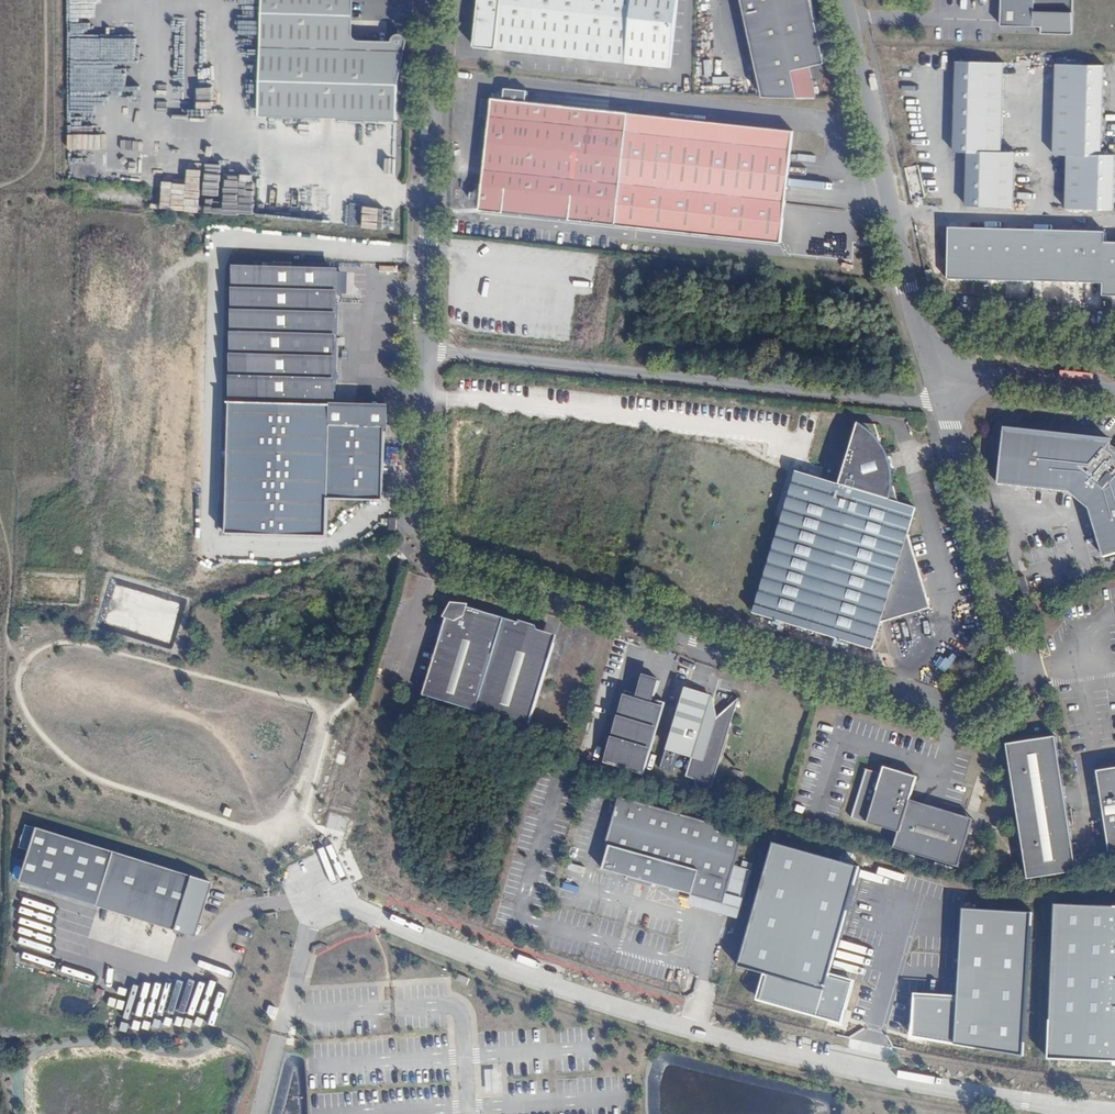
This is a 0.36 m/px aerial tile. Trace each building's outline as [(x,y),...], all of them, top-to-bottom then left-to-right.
[(396,119),(398,79),(384,49),(343,47),(345,0),(261,0),(258,116),(396,119)] [(398,79),(405,40),(403,36),(401,34),(397,34),(394,35),(392,37),(391,42),(358,39),(353,37),(351,34),(351,32),(351,0),(345,0),(343,47),(384,49),(398,79)] [(569,56),(571,0),(479,0),(474,47),(569,56)] [(569,56),(670,67),(678,0),(571,0),(569,56)] [(818,99),(810,66),(825,63),(811,0),(742,0),(764,97),(818,99)] [(1001,25),(1041,26),(1041,33),(1073,34),(1073,0),(1001,0),(1001,25)] [(135,37),(114,36),(113,60),(134,60),(135,37)] [(99,68),(81,66),(81,60),(72,59),(70,88),(106,90),(107,76),(98,75),(99,68)] [(954,151),(968,151),(966,205),(1014,206),(1016,151),(1002,150),(1004,61),(957,60),(954,151)] [(1067,154),(1066,207),(1114,209),(1114,159),(1114,154),(1101,153),(1104,64),(1056,63),(1054,154),(1067,154)] [(613,226),(670,232),(676,175),(682,119),(523,101),(524,92),(501,89),(502,99),(490,99),(481,184),(478,207),(478,211),(500,213),(511,203),(522,216),(534,205),(545,218),(557,208),(567,220),(580,210),(590,222),(613,225),(613,226)] [(241,104),(255,104),(256,93),(241,92),(241,104)] [(676,175),(784,187),(789,130),(682,119),(676,175)] [(84,133),(68,133),(67,179),(137,180),(137,164),(118,164),(118,149),(84,148),(84,133)] [(253,212),(255,176),(224,175),(223,199),(238,200),(238,212),(253,212)] [(676,175),(670,232),(779,242),(784,187),(676,175)] [(478,207),(481,184),(470,192),(470,199),(472,199),(478,207)] [(511,203),(500,213),(522,216),(511,203)] [(522,216),(545,218),(534,205),(522,216)] [(545,218),(567,220),(557,208),(545,218)] [(567,220),(590,222),(580,210),(567,220)] [(951,227),(949,277),(1105,283),(1105,296),(1114,296),(1114,243),(1105,242),(1105,232),(951,227)] [(234,269),(229,403),(331,406),(335,273),(234,269)] [(932,269),(926,270),(928,280),(934,278),(932,269)] [(331,406),(229,403),(225,535),(327,539),(327,500),(383,501),(386,408),(331,406)] [(795,473),(753,614),(870,649),(878,624),(928,609),(906,533),(913,507),(897,502),(874,426),(856,424),(839,486),(795,473)] [(999,484),(1069,491),(1094,508),(1108,555),(1114,553),(1114,450),(1108,447),(1102,445),(1099,445),(1102,442),(1004,431),(999,484)] [(1017,578),(1022,594),(1029,592),(1024,576),(1017,578)] [(445,618),(448,619),(449,612),(462,606),(468,608),(469,604),(450,600),(445,618)] [(466,713),(474,715),(476,711),(504,618),(468,608),(462,606),(449,612),(448,619),(424,695),(467,708),(466,713)] [(1027,609),(1029,618),(1036,616),(1033,607),(1027,609)] [(534,627),(504,618),(476,711),(530,727),(555,643),(540,638),(534,627)] [(614,769),(642,778),(664,707),(649,703),(650,699),(655,700),(659,684),(642,679),(637,695),(640,696),(639,699),(636,698),(614,769)] [(700,789),(701,789),(725,710),(712,721),(710,728),(701,726),(711,698),(686,691),(669,748),(692,754),(685,775),(695,779),(695,782),(697,786),(700,789)] [(603,765),(614,769),(636,698),(625,695),(603,765)] [(725,710),(701,789),(704,789),(708,788),(712,784),(719,761),(717,761),(726,733),(728,733),(737,701),(725,710)] [(717,761),(719,761),(728,733),(726,733),(717,761)] [(1027,878),(1075,871),(1055,737),(1006,744),(1027,878)] [(1093,764),(1094,772),(1113,770),(1112,761),(1093,764)] [(892,776),(894,769),(883,766),(882,773),(892,776)] [(850,817),(877,825),(892,776),(882,773),(865,768),(850,817)] [(916,776),(894,769),(892,776),(910,782),(904,801),(937,812),(939,808),(909,799),(916,776)] [(1094,772),(1092,773),(1104,854),(1114,853),(1114,769),(1113,770),(1094,772)] [(892,776),(877,825),(897,832),(893,847),(956,867),(972,818),(939,808),(937,812),(904,801),(910,782),(892,776)] [(610,846),(604,867),(693,892),(725,901),(722,910),(739,915),(753,868),(735,863),(745,829),(620,794),(606,844),(610,846)] [(196,938),(213,882),(36,829),(19,885),(196,938)] [(858,867),(773,842),(737,964),(766,972),(757,1001),(845,1026),(857,984),(826,974),(858,867)] [(722,910),(725,901),(692,892),(689,901),(722,910)] [(1055,905),(1049,1062),(1114,1065),(1114,907),(1055,905)] [(1029,916),(965,910),(958,991),(912,988),(908,1039),(1018,1048),(1029,916)] [(524,938),(533,941),(535,936),(526,932),(524,938)] [(471,975),(460,971),(457,978),(468,982),(471,975)]
